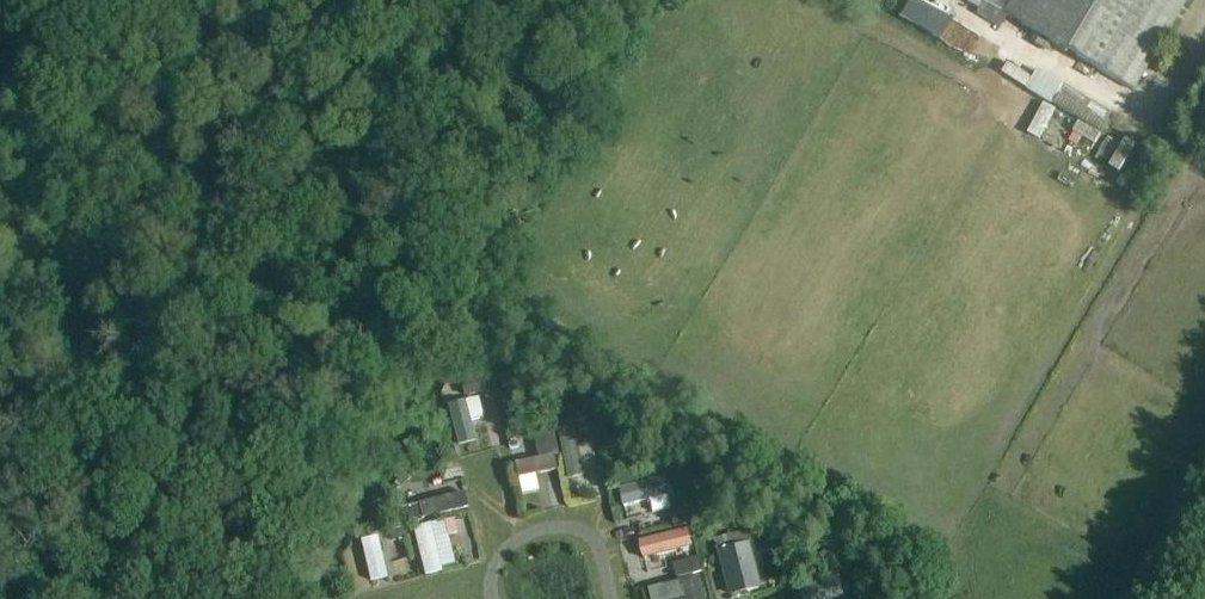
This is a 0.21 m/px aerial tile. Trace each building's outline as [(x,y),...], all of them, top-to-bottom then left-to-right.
[(927,0),(913,0),(904,14),(966,51),(978,31),(927,0)] [(979,9),(977,13),(1002,28),(1008,18),(1132,92),(1187,0),(964,0),(979,9)] [(1037,70),(1026,89),(1101,133),(1112,114),(1037,70)] [(1075,130),(996,83),(987,98),(1013,114),(1018,106),(1032,115),(1018,140),(1056,162),(1075,130)] [(465,401),(448,405),(459,448),(477,443),(465,401)] [(567,424),(557,426),(568,477),(583,474),(582,466),(594,464),(586,426),(600,422),(596,409),(583,414),(566,416),(567,424)] [(517,479),(557,471),(555,457),(514,465),(517,479)] [(680,475),(674,477),(677,492),(683,490),(680,475)] [(666,478),(618,490),(623,509),(671,497),(666,478)] [(496,480),(480,483),(483,499),(500,496),(496,480)] [(461,495),(418,505),(421,520),(464,510),(461,495)] [(417,514),(414,499),(384,505),(387,521),(417,514)] [(454,518),(444,520),(447,535),(458,532),(454,518)] [(430,525),(412,529),(425,578),(443,573),(430,525)] [(405,527),(390,531),(393,543),(408,539),(405,527)] [(687,530),(638,542),(643,560),(692,548),(687,530)] [(377,537),(360,541),(370,583),(388,579),(377,537)] [(748,543),(717,552),(729,597),(761,588),(748,543)] [(800,591),(802,598),(844,598),(854,595),(848,575),(800,591)] [(647,589),(649,598),(704,598),(698,576),(647,589)]
